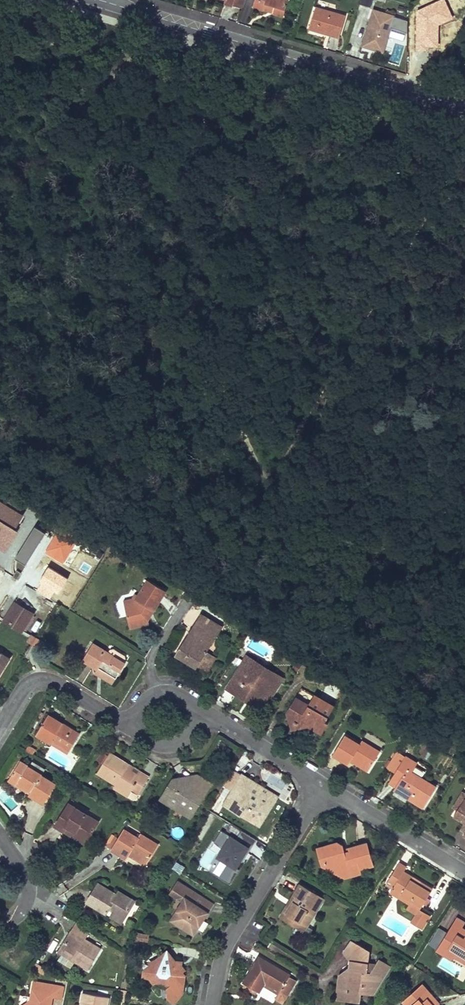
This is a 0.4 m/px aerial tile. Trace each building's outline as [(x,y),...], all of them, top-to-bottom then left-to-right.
[(224,3),(242,8),(244,0),(225,0),(224,3)] [(253,6),(263,9),(265,3),(275,6),(273,12),(283,16),(288,0),(255,0),(253,6)] [(419,29),(434,42),(448,27),(451,30),(464,15),(464,14),(450,0),(446,0),(419,29)] [(464,14),(464,0),(450,0),(464,14)] [(265,3),(263,9),(273,12),(275,6),(265,3)] [(339,37),(345,16),(315,7),(309,28),(317,30),(317,28),(328,31),(327,34),(339,37)] [(373,10),(362,45),(383,52),(394,16),(373,10)] [(448,27),(434,42),(438,46),(451,30),(448,27)] [(18,514),(24,505),(6,494),(1,503),(0,503),(0,540),(9,545),(18,531),(14,529),(23,516),(18,514)] [(61,527),(45,553),(61,562),(76,537),(61,527)] [(17,557),(27,564),(45,535),(35,529),(17,557)] [(48,568),(35,590),(48,598),(53,589),(59,593),(67,579),(48,568)] [(166,591),(148,580),(138,596),(134,602),(124,604),(130,628),(149,623),(148,620),(147,616),(151,609),(154,610),(166,591)] [(123,601),(124,604),(134,602),(138,596),(135,594),(132,599),(123,601)] [(203,603),(196,599),(193,605),(199,609),(203,603)] [(15,603),(5,620),(22,631),(32,614),(15,603)] [(222,627),(200,614),(175,654),(197,667),(197,666),(207,651),(222,627)] [(40,640),(31,634),(27,641),(36,647),(40,640)] [(125,663),(93,643),(82,660),(98,669),(99,668),(116,678),(125,663)] [(0,651),(0,676),(11,658),(0,651)] [(216,657),(207,651),(197,666),(207,672),(214,661),(213,661),(216,657)] [(256,661),(247,655),(226,688),(236,694),(239,690),(265,706),(283,678),(271,671),(266,679),(251,669),(256,661)] [(271,671),(256,661),(251,669),(266,679),(271,671)] [(116,678),(99,668),(98,669),(95,673),(112,684),(116,678)] [(265,706),(239,690),(236,694),(262,711),(265,706)] [(308,705),(295,698),(290,707),(294,709),(288,718),(303,727),(306,723),(312,726),(311,727),(322,734),(328,724),(324,721),(326,717),(327,717),(334,707),(314,696),(308,705)] [(80,734),(48,715),(36,734),(51,743),(53,739),(70,749),(80,734)] [(303,727),(288,718),(292,729),(303,727)] [(409,731),(400,725),(397,732),(405,737),(406,737),(409,731)] [(417,736),(409,731),(406,737),(414,741),(417,736)] [(349,764),(351,760),(352,758),(370,768),(380,752),(362,741),(359,744),(344,735),(333,754),(349,764)] [(70,749),(53,739),(51,743),(68,753),(70,749)] [(28,746),(25,751),(32,755),(36,750),(28,746)] [(395,773),(405,756),(397,751),(386,768),(395,773)] [(129,764),(110,752),(97,773),(116,784),(132,794),(134,791),(138,794),(149,777),(142,773),(140,776),(127,767),(129,764)] [(417,763),(405,756),(395,773),(403,778),(401,781),(399,781),(396,786),(394,789),(423,807),(436,787),(412,772),(417,763)] [(370,768),(352,758),(351,760),(368,771),(370,768)] [(42,774),(20,761),(10,777),(31,790),(29,793),(44,803),(55,784),(41,775),(42,774)] [(142,773),(129,764),(127,767),(140,776),(142,773)] [(270,791),(262,787),(260,790),(240,778),(242,775),(233,769),(223,785),(228,788),(232,791),(229,795),(224,804),(259,826),(268,813),(261,809),(265,803),(263,802),(270,791)] [(403,778),(395,773),(389,782),(396,786),(399,781),(401,781),(403,778)] [(242,775),(240,778),(260,790),(262,787),(242,774),(242,775)] [(187,788),(172,778),(159,798),(176,808),(179,802),(186,807),(185,809),(194,815),(212,785),(195,775),(187,788)] [(195,775),(172,778),(187,788),(195,775)] [(31,790),(10,777),(8,780),(29,793),(31,790)] [(132,794),(116,784),(114,788),(128,797),(131,796),(132,794)] [(278,796),(270,791),(263,802),(265,803),(261,809),(268,813),(278,796)] [(462,792),(453,807),(457,809),(464,799),(464,800),(464,794),(462,792)] [(464,799),(457,809),(454,815),(464,822),(464,800),(464,799)] [(186,807),(179,802),(176,808),(191,818),(194,815),(185,809),(186,807)] [(99,822),(69,803),(55,825),(64,830),(67,826),(88,839),(99,822)] [(88,839),(67,826),(64,830),(85,843),(88,839)] [(138,838),(124,829),(119,838),(111,850),(126,858),(128,855),(130,851),(147,862),(158,845),(140,834),(138,838)] [(214,841),(222,846),(216,856),(227,863),(219,876),(230,883),(257,840),(243,831),(237,840),(221,830),(214,841)] [(105,846),(111,850),(119,838),(112,834),(105,846)] [(337,842),(330,844),(331,847),(321,850),(325,867),(332,871),(349,866),(350,873),(360,870),(360,869),(359,866),(373,862),(367,843),(348,848),(349,852),(345,853),(344,849),(343,846),(337,842)] [(321,865),(325,867),(321,850),(331,847),(330,844),(317,848),(321,865)] [(147,862),(130,851),(128,855),(145,865),(147,862)] [(176,862),(172,868),(180,873),(184,866),(176,862)] [(406,867),(399,862),(386,884),(393,888),(401,893),(399,897),(409,904),(420,910),(424,904),(427,898),(432,889),(404,871),(406,867)] [(349,866),(332,871),(345,878),(361,873),(360,870),(350,873),(349,866)] [(188,889),(178,882),(171,893),(184,901),(174,917),(175,922),(190,932),(195,931),(206,913),(206,912),(200,908),(201,906),(195,902),(190,899),(194,892),(188,888),(188,889)] [(117,894),(98,883),(87,902),(106,914),(109,909),(111,906),(115,909),(114,911),(124,918),(135,901),(119,891),(117,894)] [(324,898),(300,884),(294,894),(297,896),(290,907),(288,905),(280,916),(296,926),(300,921),(307,925),(324,898)] [(401,893),(393,888),(390,892),(399,897),(401,893)] [(212,904),(194,892),(190,899),(195,902),(201,906),(200,908),(206,912),(212,904)] [(297,896),(294,894),(288,905),(290,907),(297,896)] [(420,910),(409,904),(407,908),(417,914),(412,923),(416,926),(421,916),(427,920),(430,916),(420,910)] [(124,918),(114,911),(111,916),(122,922),(124,918)] [(427,920),(421,916),(416,926),(422,929),(427,920)] [(457,917),(436,950),(452,960),(454,956),(457,952),(464,957),(464,936),(464,938),(458,934),(462,927),(464,923),(457,917)] [(307,925),(300,921),(296,926),(293,931),(300,935),(308,938),(313,929),(307,925)] [(90,931),(76,922),(70,931),(63,941),(68,944),(63,951),(76,959),(75,962),(88,970),(101,949),(85,939),(90,931)] [(369,951),(351,940),(343,952),(350,961),(349,974),(342,973),(339,975),(337,989),(349,990),(348,1000),(359,1002),(361,992),(371,993),(372,987),(377,988),(391,966),(379,959),(376,964),(368,963),(369,951)] [(68,944),(63,941),(57,951),(75,962),(76,959),(63,951),(68,944)] [(156,960),(150,963),(152,965),(145,971),(144,976),(150,977),(155,983),(160,979),(166,980),(170,985),(167,988),(166,988),(167,997),(174,1003),(182,993),(183,986),(180,983),(183,981),(184,975),(181,972),(184,970),(181,966),(179,966),(179,962),(175,962),(167,952),(156,960)] [(457,952),(454,956),(464,963),(464,957),(457,952)] [(290,975),(259,957),(243,983),(245,984),(256,991),(259,992),(263,984),(266,980),(268,982),(268,983),(280,991),(282,987),(289,992),(296,981),(289,977),(290,975)] [(45,967),(37,962),(34,966),(42,971),(45,967)] [(160,979),(155,983),(164,984),(167,988),(170,985),(166,980),(160,979)] [(268,982),(266,980),(263,984),(278,993),(280,991),(268,983),(268,982)] [(34,981),(29,1004),(26,1003),(25,1004),(51,1004),(52,997),(54,985),(34,981)] [(256,991),(245,984),(244,986),(255,993),(256,991)] [(422,984),(403,1001),(406,1004),(437,1004),(434,1001),(435,999),(422,984)] [(64,987),(54,985),(52,997),(62,999),(64,987)] [(282,987),(280,991),(278,993),(275,999),(282,1003),(289,992),(282,987)] [(349,990),(337,989),(336,998),(348,1000),(349,990)] [(83,992),(80,1004),(107,1004),(109,997),(83,992)]
